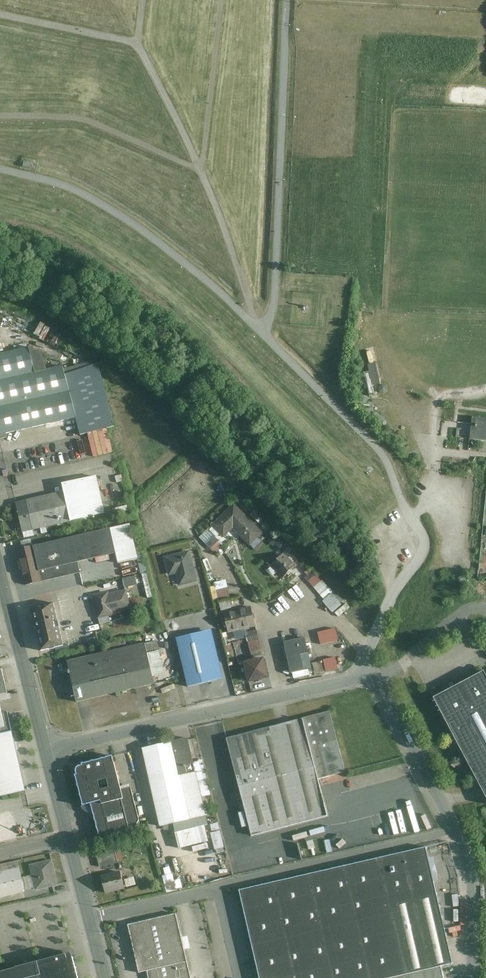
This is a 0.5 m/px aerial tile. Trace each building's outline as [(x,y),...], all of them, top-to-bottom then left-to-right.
[(78,419),(83,436),(108,430),(117,427),(101,366),(65,376),(63,368),(48,371),(45,357),(30,349),(0,356),(0,437),(78,419)] [(383,382),(378,361),(365,364),(372,393),(375,392),(374,385),(383,382)] [(472,441),(485,442),(485,422),(473,420),(473,428),(472,441)] [(51,526),(109,513),(100,475),(62,484),(63,491),(17,502),(26,537),(52,531),(51,526)] [(263,535),(234,505),(212,527),(224,540),(233,531),(250,548),(263,535)] [(129,525),(18,551),(23,570),(27,587),(80,574),(77,563),(112,554),(114,566),(137,561),(135,552),(129,525)] [(202,580),(193,549),(166,556),(171,575),(178,573),(181,586),(202,580)] [(296,568),(284,556),(271,568),(284,580),(296,568)] [(335,607),(343,600),(317,573),(309,580),(335,607)] [(140,583),(137,575),(125,579),(128,587),(140,583)] [(229,580),(212,583),(215,598),(232,595),(229,580)] [(113,615),(131,610),(126,591),(109,595),(108,594),(92,597),(97,620),(113,617),(113,615)] [(37,628),(42,651),(67,645),(61,622),(57,603),(33,608),(37,628)] [(257,628),(252,608),(224,614),(229,634),(257,628)] [(214,629),(176,638),(188,687),(225,678),(214,629)] [(260,655),(265,654),(260,632),(250,634),(253,652),(259,651),(260,655)] [(285,646),(293,680),(316,674),(308,641),(285,646)] [(165,675),(157,642),(66,665),(76,706),(156,686),(154,678),(165,675)] [(245,663),(250,683),(270,679),(266,658),(245,663)] [(315,661),(317,673),(341,670),(339,658),(315,661)] [(435,697),(484,789),(485,792),(485,672),(485,671),(435,697)] [(13,730),(8,710),(1,712),(0,706),(0,733),(13,730)] [(228,737),(251,833),(328,814),(319,778),(345,771),(330,712),(228,737)] [(28,792),(13,730),(0,733),(0,782),(4,798),(28,792)] [(143,748),(161,827),(206,816),(187,738),(143,748)] [(89,803),(98,836),(135,827),(139,820),(129,783),(118,786),(111,757),(72,767),(82,805),(89,803)] [(301,860),(331,853),(327,834),(297,841),(301,860)] [(114,849),(96,854),(100,867),(117,863),(114,849)] [(442,967),(453,964),(426,850),(239,893),(258,977),(394,977),(442,967)] [(30,864),(36,890),(59,885),(54,859),(30,864)] [(26,892),(20,869),(0,873),(0,899),(26,892)] [(120,870),(100,876),(105,894),(125,889),(120,870)] [(147,971),(148,977),(190,977),(187,963),(175,913),(126,924),(138,973),(147,971)] [(72,952),(0,971),(0,977),(79,977),(72,952)] [(442,967),(394,977),(444,977),(442,967)]
